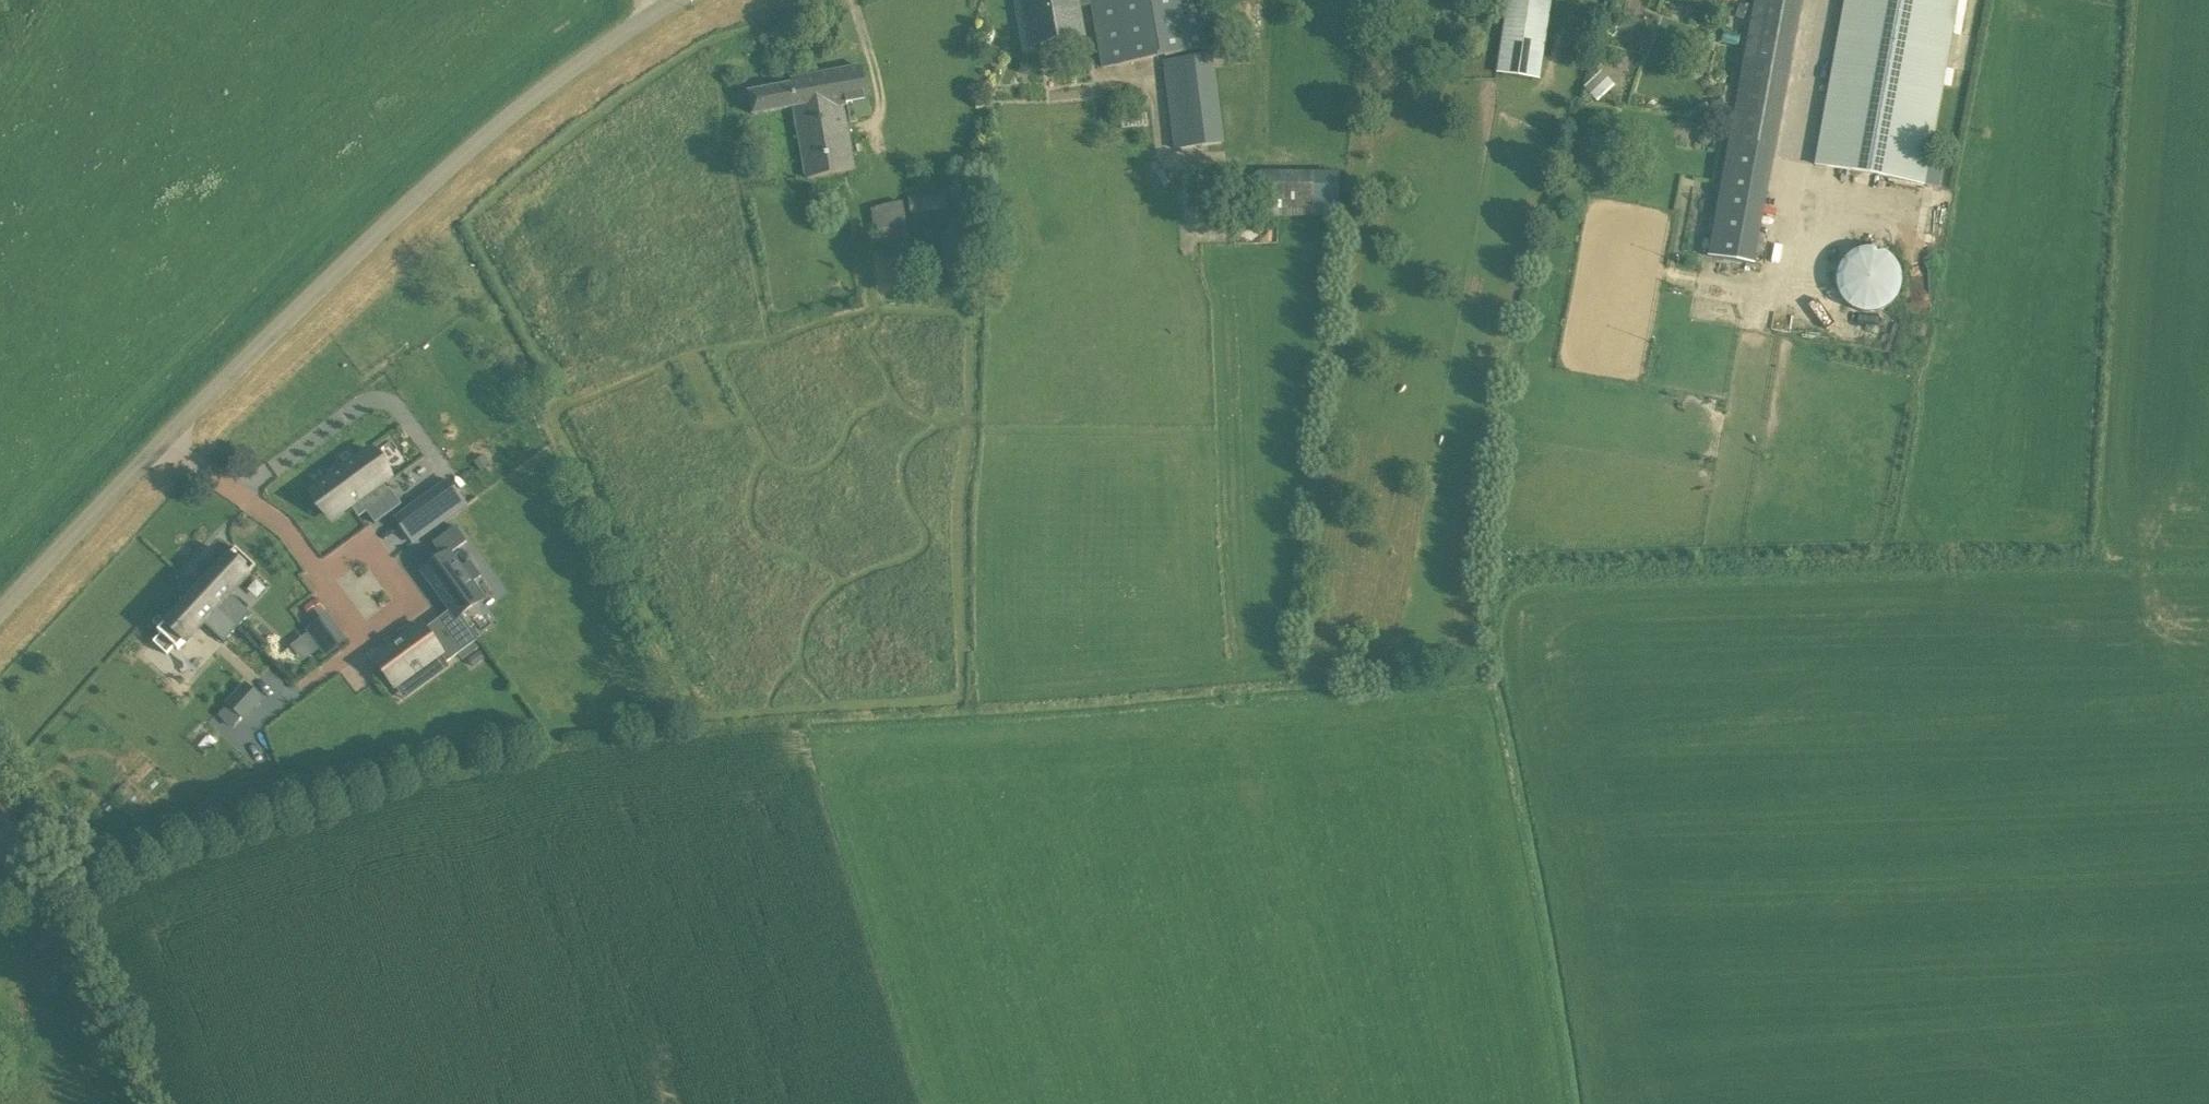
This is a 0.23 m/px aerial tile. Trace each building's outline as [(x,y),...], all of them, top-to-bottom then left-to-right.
[(1079,6),(1091,4),(1102,68),(1214,47),(1205,0),(1023,0),(1031,47),(1085,37),(1079,6)] [(1552,0),(1507,0),(1496,72),(1540,79),(1552,0)] [(1706,258),(1753,267),(1802,0),(1754,0),(1706,258)] [(1958,0),(1845,0),(1814,164),(1925,184),(1958,0)] [(1748,9),(1741,6),(1736,18),(1743,21),(1748,9)] [(1175,149),(1224,143),(1213,55),(1163,61),(1175,149)] [(841,105),(869,100),(863,68),(791,81),(792,85),(749,93),(753,114),(796,107),(809,178),(853,170),(841,105)] [(1609,90),(1597,77),(1586,88),(1598,101),(1609,90)] [(1121,129),(1148,126),(1146,113),(1120,115),(1121,129)] [(1702,146),(1707,147),(1711,144),(1712,139),(1709,135),(1703,134),(1699,137),(1699,142),(1702,146)] [(1258,216),(1339,216),(1339,172),(1327,172),(1258,172),(1258,173),(1258,216)] [(911,215),(948,208),(944,189),(907,196),(911,215)] [(901,201),(870,208),(879,249),(910,243),(901,201)] [(962,260),(959,231),(940,233),(943,262),(962,260)] [(1872,248),(1869,247),(1862,248),(1855,250),(1849,254),(1846,256),(1842,262),(1838,268),(1837,271),(1836,278),(1837,285),(1838,289),(1839,292),(1842,298),(1844,301),(1849,306),(1856,310),(1862,312),(1866,312),(1873,312),(1876,311),(1883,309),(1886,307),(1891,303),(1896,298),(1898,295),(1899,291),(1901,285),(1901,278),(1901,274),(1899,268),(1897,264),(1893,259),(1891,256),(1885,252),(1879,249),(1872,248)] [(359,457),(310,493),(329,519),(359,497),(376,519),(401,501),(380,472),(374,477),(359,457)] [(391,515),(407,539),(466,499),(450,475),(391,515)] [(439,552),(419,567),(451,610),(439,619),(463,651),(478,640),(461,615),(483,599),(472,583),(481,576),(470,562),(461,569),(450,554),(467,542),(456,526),(432,543),(439,552)] [(197,590),(238,628),(251,613),(230,594),(256,566),(236,547),(197,590)] [(224,642),(238,628),(197,590),(158,631),(161,634),(154,642),(167,655),(175,647),(178,650),(203,623),(224,642)] [(345,636),(326,611),(306,626),(325,651),(345,636)] [(422,626),(376,660),(395,686),(440,653),(447,663),(463,651),(439,619),(424,630),(422,626)] [(468,660),(472,667),(484,658),(479,652),(468,660)] [(245,681),(225,703),(227,705),(241,718),(244,720),(264,699),(245,681)]
